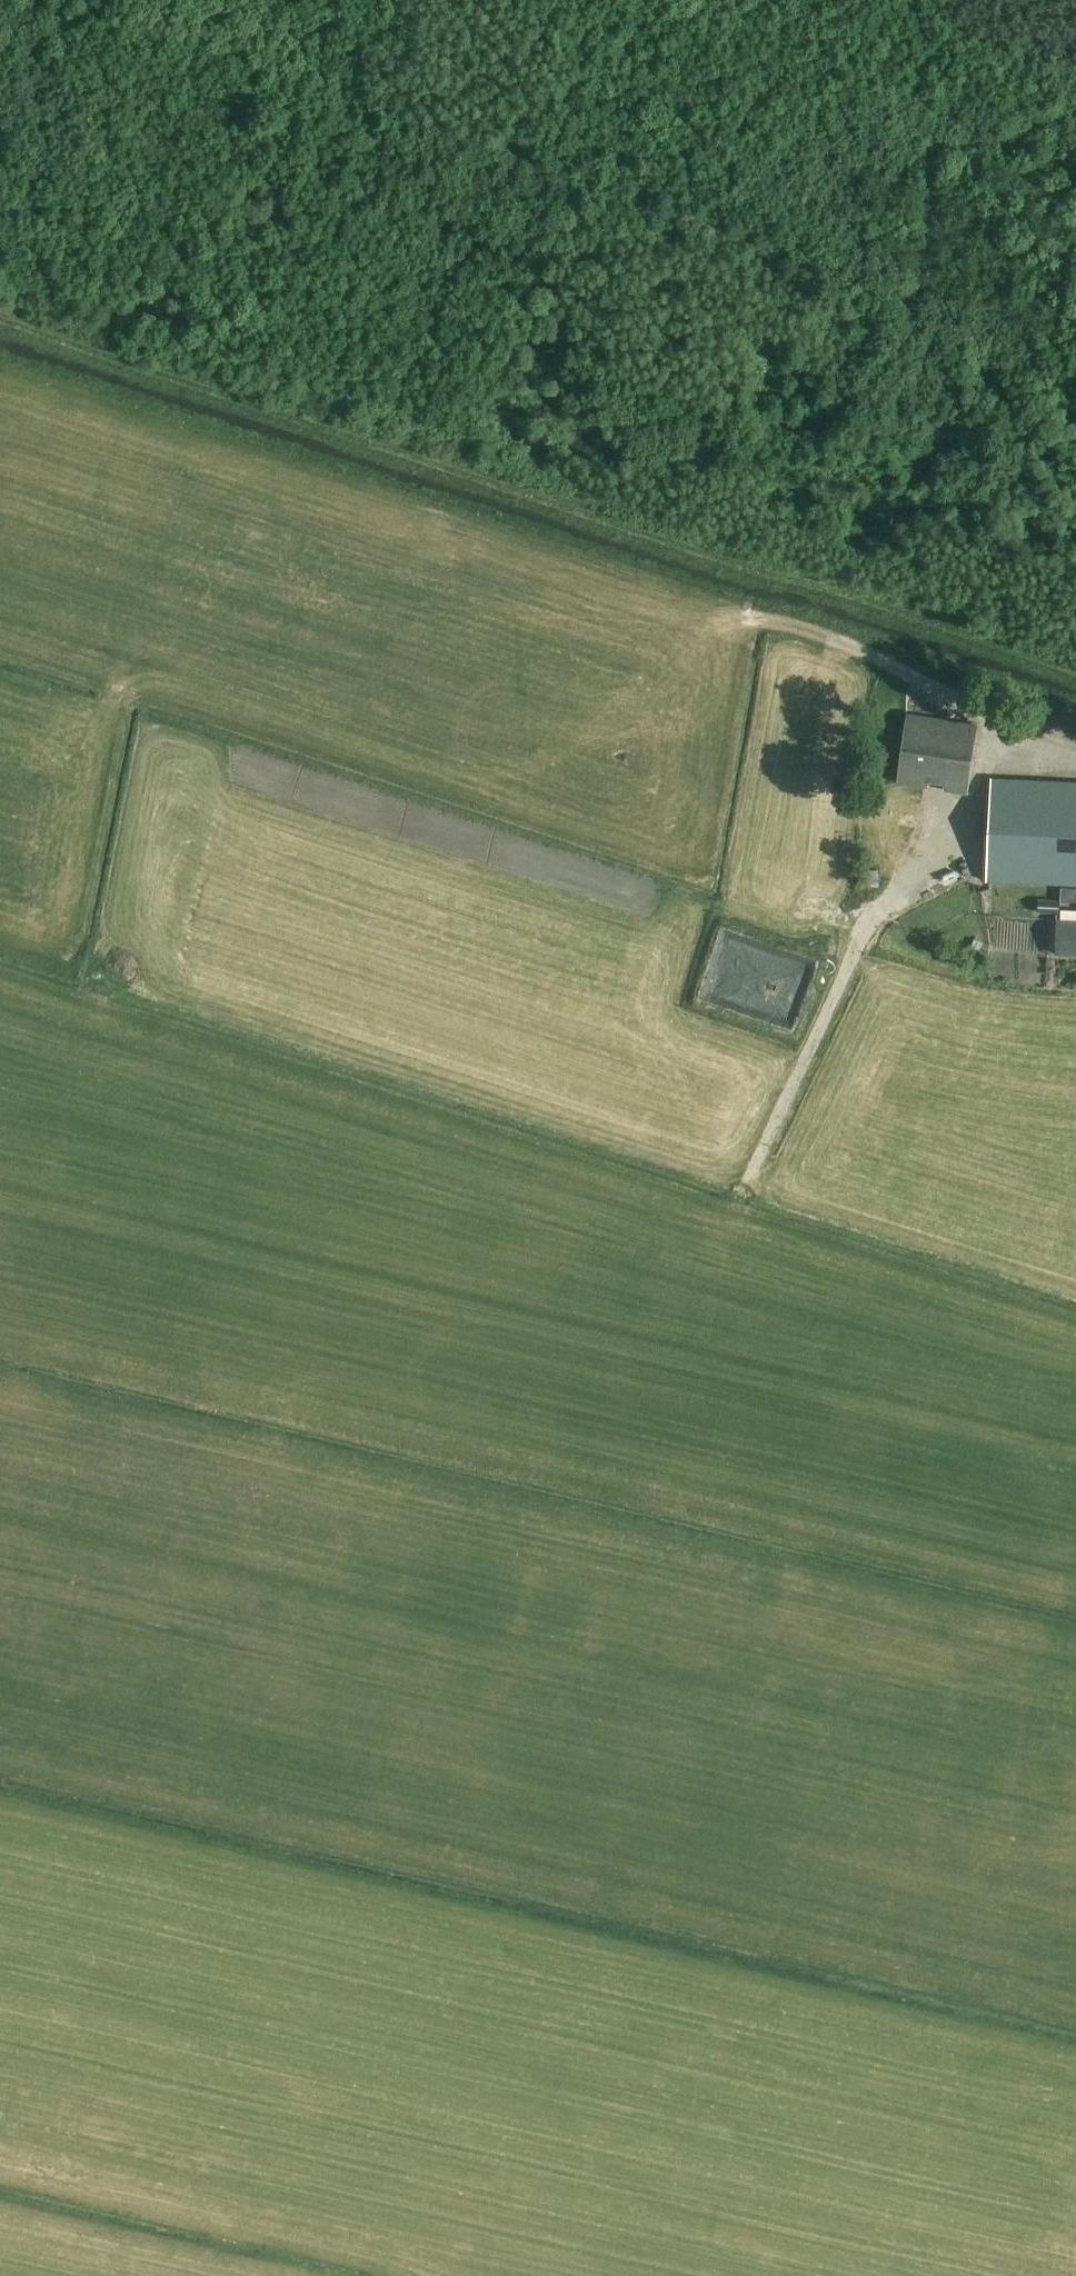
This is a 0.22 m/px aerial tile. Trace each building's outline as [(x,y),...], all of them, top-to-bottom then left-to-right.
[(909,715),(899,786),(968,796),(978,724),(909,715)] [(992,778),(988,882),(1075,885),(1075,782),(992,778)] [(1053,922),(1075,921),(1075,919),(1075,910),(1052,911),(1053,922)] [(1058,922),(1057,956),(1075,956),(1075,923),(1058,922)]
